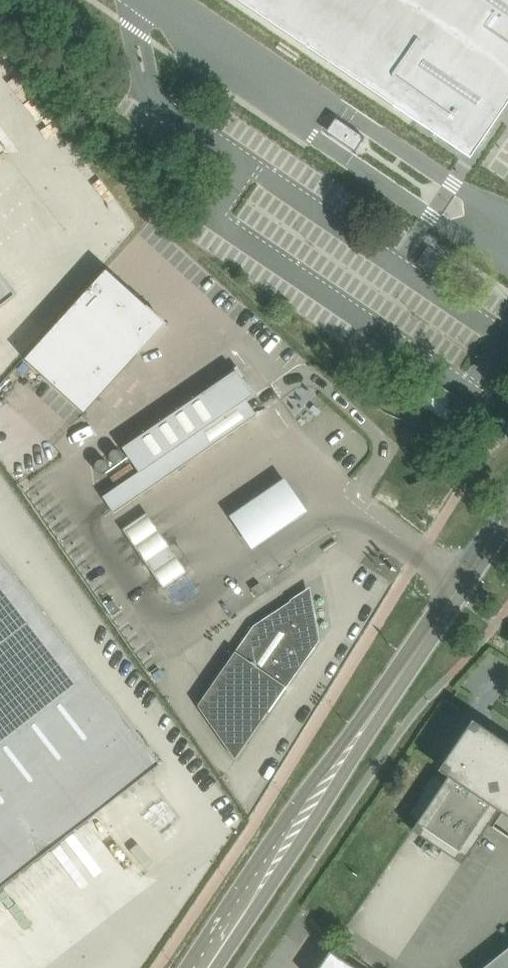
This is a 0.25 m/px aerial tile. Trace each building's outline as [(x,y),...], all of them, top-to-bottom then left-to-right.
[(413,118),(418,112),(468,146),(502,95),(507,98),(507,0),(239,0),(413,118)] [(366,136),(341,119),(331,134),(356,151),(366,136)] [(59,202),(90,185),(80,166),(49,182),(59,202)] [(106,267),(79,297),(140,352),(143,348),(142,348),(166,322),(151,309),(152,308),(147,304),(107,268),(106,267)] [(16,293),(0,273),(0,305),(16,293)] [(79,297),(52,326),(113,381),(139,353),(140,352),(79,297)] [(52,326),(24,357),(25,358),(84,412),(113,381),(52,326)] [(236,369),(209,388),(124,446),(140,469),(103,495),(115,512),(257,414),(247,399),(253,394),(236,369)] [(435,378),(419,396),(445,419),(461,401),(435,378)] [(286,482),(229,521),(252,555),(309,517),(286,482)] [(146,558),(167,543),(146,512),(124,527),(146,558)] [(153,569),(175,554),(167,543),(146,558),(153,569)] [(186,570),(175,554),(153,569),(165,585),(186,570)] [(160,762),(0,555),(0,888),(160,762)] [(257,596),(258,597),(266,591),(266,590),(260,582),(252,588),(257,596)] [(254,623),(242,641),(198,705),(235,758),(319,638),(314,610),(294,596),(290,598),(291,600),(254,623)] [(471,718),(472,716),(441,768),(448,774),(412,826),(425,837),(420,845),(436,859),(444,847),(464,861),(500,808),(507,814),(507,743),(471,718)] [(481,967),(507,967),(507,947),(481,967)] [(330,949),(317,967),(358,967),(330,949)]
